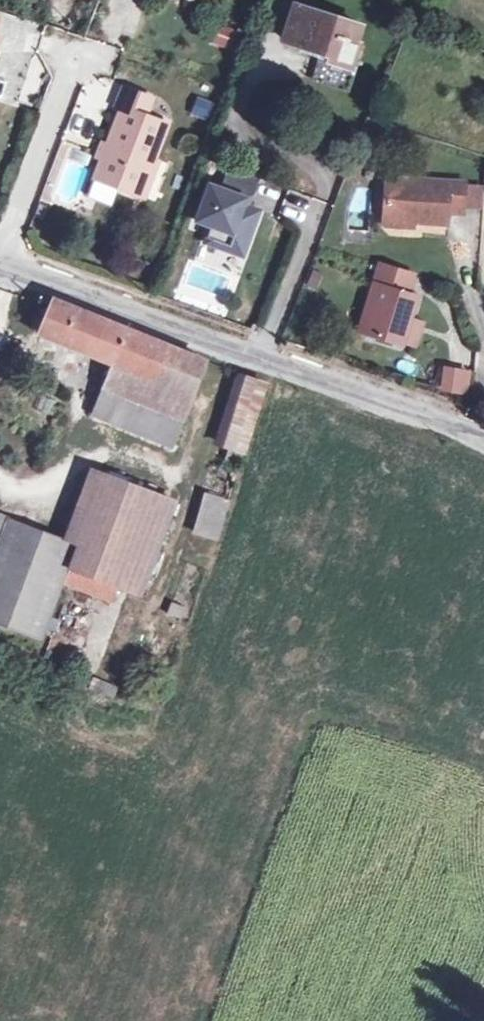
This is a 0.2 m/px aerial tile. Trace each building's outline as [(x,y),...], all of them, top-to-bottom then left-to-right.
[(357,43),(363,27),(300,4),(286,38),(329,54),(326,60),(351,70),(361,44),(357,43)] [(217,24),(210,43),(234,51),(240,32),(217,24)] [(99,183),(135,198),(150,159),(156,161),(170,126),(150,119),(155,105),(124,94),(116,112),(126,116),(99,183)] [(162,164),(156,161),(150,159),(135,198),(146,202),(162,164)] [(256,185),(229,175),(221,196),(208,191),(195,227),(210,233),(204,249),(228,258),(234,241),(248,246),(259,216),(243,210),(244,204),(249,206),(256,185)] [(389,179),(385,221),(448,228),(450,213),(466,215),(466,207),(467,188),(467,185),(389,179)] [(467,188),(466,207),(482,207),(483,189),(467,188)] [(242,263),(248,246),(234,241),(228,258),(242,263)] [(378,269),(372,288),(381,291),(366,338),(401,349),(417,299),(408,298),(413,279),(378,269)] [(381,291),(372,288),(357,335),(366,338),(381,291)] [(121,375),(195,399),(207,366),(51,314),(40,348),(121,375)] [(473,371),(443,367),(439,392),(470,397),(473,371)] [(127,404),(185,425),(195,399),(121,375),(113,399),(127,404)] [(175,452),(185,425),(127,404),(117,434),(175,452)] [(87,472),(69,522),(154,552),(171,501),(87,472)] [(203,492),(192,534),(219,541),(230,499),(203,492)] [(0,520),(0,625),(37,639),(62,574),(72,545),(61,542),(0,520)] [(72,545),(62,574),(137,603),(154,552),(69,522),(61,542),(72,545)] [(90,689),(112,697),(116,686),(94,678),(90,689)]
